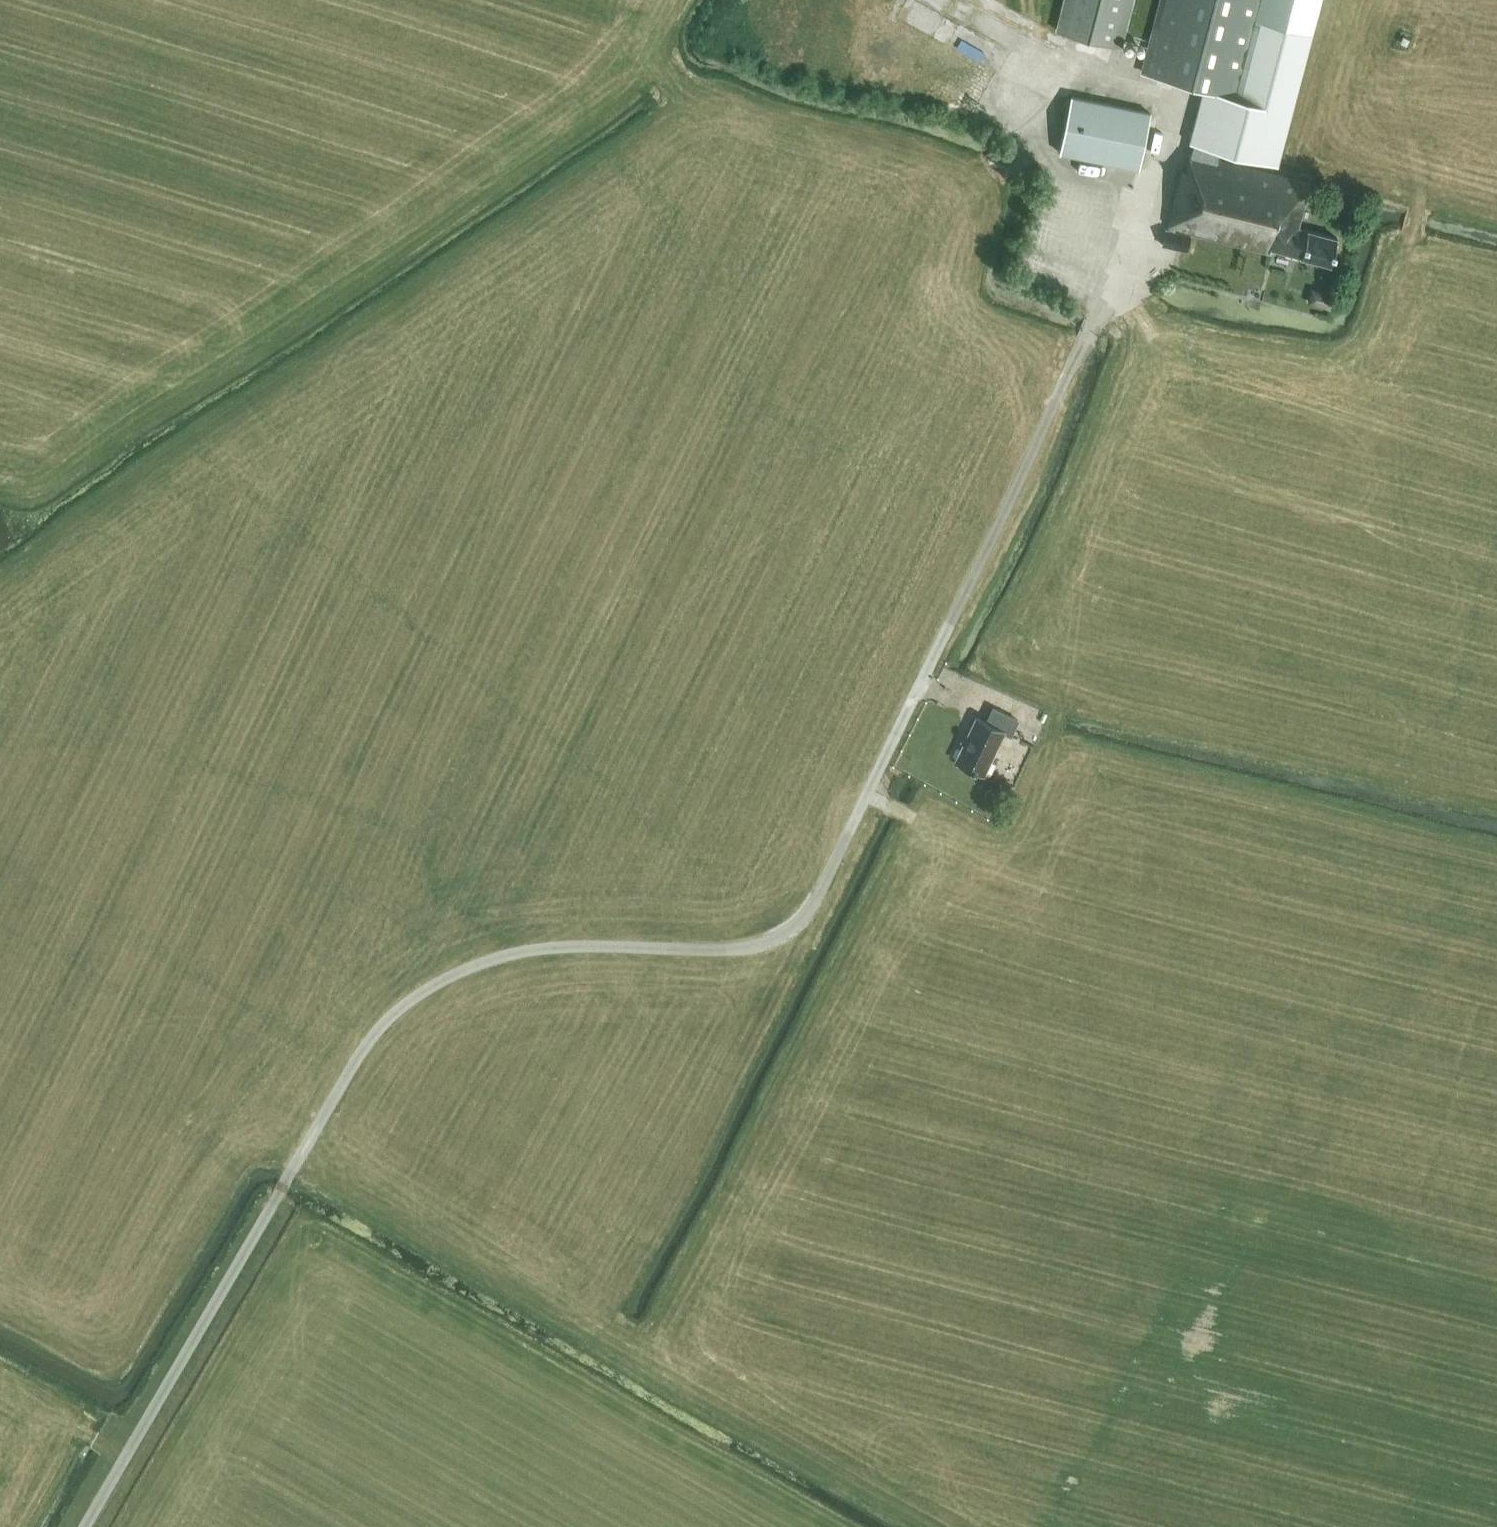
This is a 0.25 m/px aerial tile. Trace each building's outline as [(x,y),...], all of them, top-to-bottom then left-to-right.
[(901,13),(1004,68),(1014,49),(924,0),(908,0),(901,13)] [(1056,30),(1122,47),(1134,0),(1064,0),(1056,30)] [(1276,161),(1309,32),(1262,20),(1267,0),(1161,0),(1143,72),(1208,89),(1192,152),(1191,152),(1186,172),(1182,171),(1167,231),(1166,231),(1163,245),(1182,250),(1186,236),(1173,233),(1174,228),(1271,253),(1272,248),(1330,263),(1337,238),(1297,227),(1309,182),(1219,159),(1222,147),(1276,161)] [(1151,112),(1071,96),(1060,153),(1139,169),(1151,112)] [(1336,294),(1324,291),(1320,306),(1332,309),(1336,294)] [(986,721),(976,716),(956,759),(984,773),(1004,731),(1010,734),(1018,719),(993,707),(986,721)]
